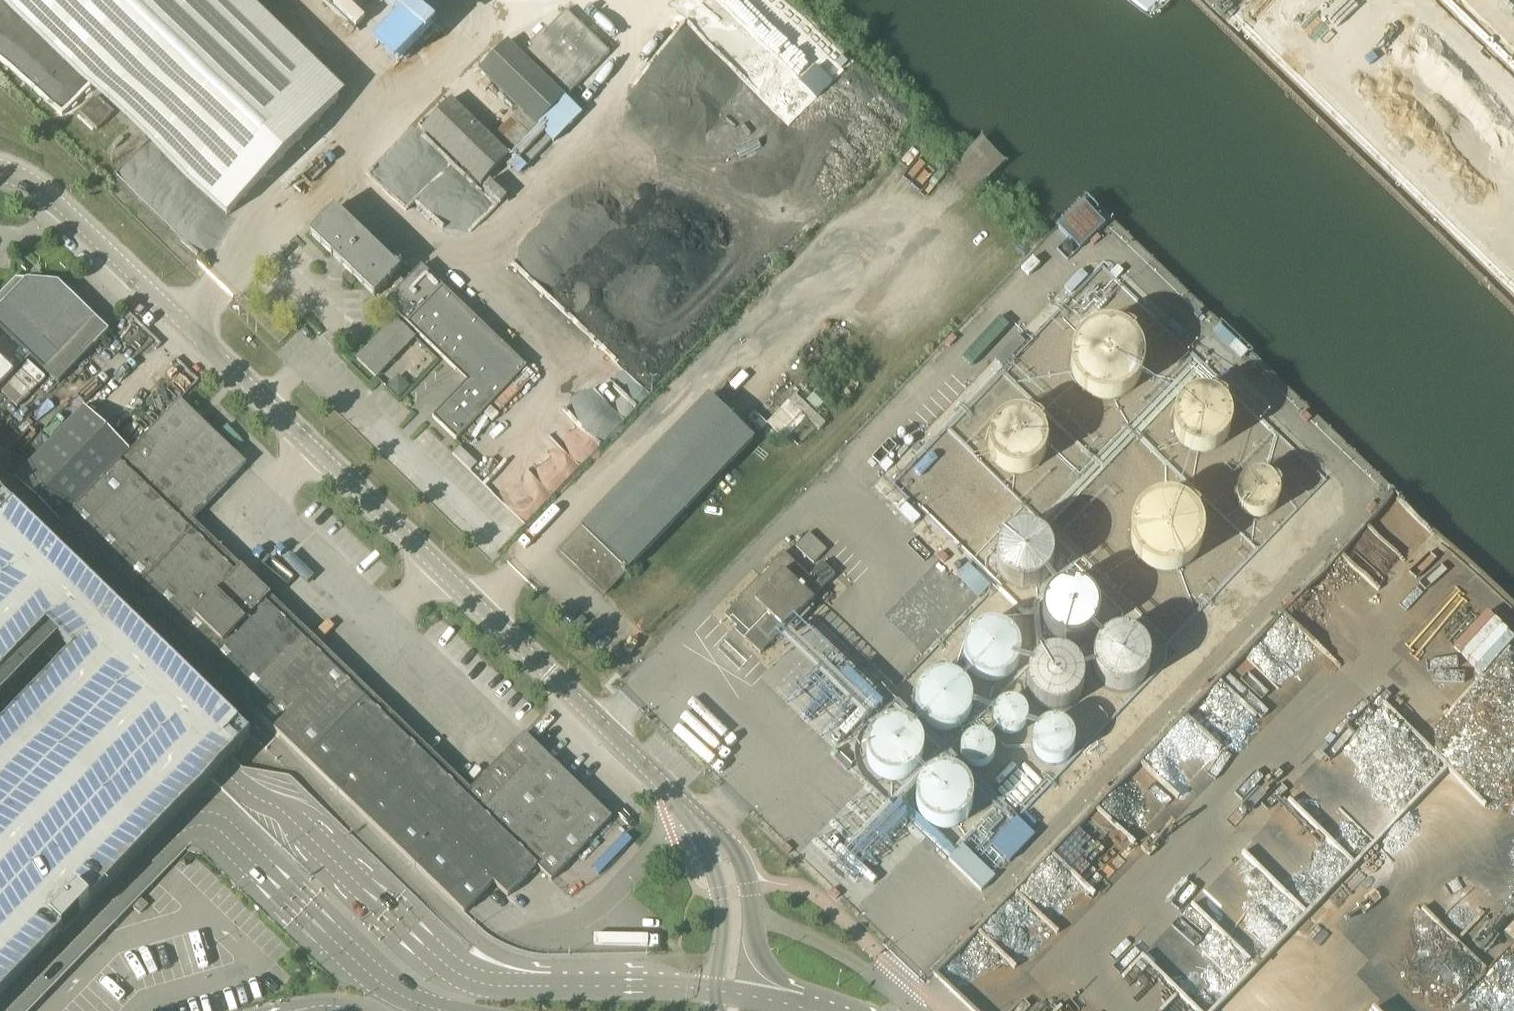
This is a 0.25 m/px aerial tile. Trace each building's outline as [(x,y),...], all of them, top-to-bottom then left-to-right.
[(346,93),(249,0),(5,0),(228,216),(339,100),(346,93)] [(369,19),(356,7),(359,4),(355,0),(327,0),(325,3),(332,10),(335,7),(358,30),(369,19)] [(1504,42),(1513,32),(1513,8),(1506,0),(1479,0),(1472,7),(1504,42)] [(546,27),(529,45),(532,48),(528,53),(571,93),(609,52),(566,12),(549,30),(546,27)] [(538,127),(566,98),(508,42),(480,71),(520,110),(501,130),(500,128),(496,133),(491,137),(458,105),(452,100),(424,129),(482,185),(510,156),(519,147),(538,127)] [(80,113),(98,130),(114,113),(96,96),(80,113)] [(1086,203),(1084,202),(1084,201),(1060,224),(1058,226),(1058,227),(1059,228),(1080,250),(1106,224),(1086,203)] [(469,380),(467,382),(433,417),(457,440),(526,368),(443,287),(421,266),(405,283),(396,275),(400,271),(335,209),(310,235),(375,298),(389,283),(391,284),(392,283),(399,290),(386,303),(408,324),(456,371),(458,369),(469,380)] [(67,290),(59,282),(16,279),(0,295),(0,327),(59,384),(110,331),(67,290)] [(1503,291),(1513,301),(1513,280),(1503,291)] [(415,337),(397,320),(358,359),(376,377),(415,337)] [(1145,363),(1144,354),(1141,347),(1136,340),(1129,332),(1118,328),(1106,326),(1093,329),(1082,337),(1075,346),(1071,358),(1072,368),(1075,379),(1081,388),(1088,394),(1098,398),(1107,400),(1119,398),(1129,393),(1138,384),(1143,373),(1145,363)] [(14,373),(0,359),(0,388),(14,373)] [(29,387),(42,372),(28,361),(10,383),(13,385),(18,378),(29,387)] [(407,376),(391,383),(398,397),(413,389),(407,376)] [(605,438),(625,416),(590,385),(574,402),(580,408),(586,401),(596,410),(586,421),(605,438)] [(1229,435),(1231,426),(1231,420),(1230,414),(1226,407),(1221,401),(1213,396),(1207,395),(1201,394),(1194,396),(1187,399),(1181,404),(1176,411),(1174,419),(1174,430),(1177,437),(1182,444),(1188,448),(1194,451),(1202,452),(1209,451),(1217,448),(1224,442),(1229,435)] [(710,397),(561,551),(605,594),(754,439),(710,397)] [(127,587),(187,526),(247,464),(195,414),(181,400),(131,452),(62,524),(127,587)] [(62,524),(131,452),(85,407),(15,480),(61,524),(62,524)] [(989,445),(990,452),(991,455),(993,460),(998,467),(1006,472),(1015,474),(1023,474),(1034,470),(1042,461),(1046,451),(1047,443),(1045,434),(1037,423),(1027,418),(1017,416),(1011,417),(1002,421),(996,426),(993,430),(991,434),(990,439),(989,445)] [(1280,495),(1279,489),(1275,483),(1270,478),(1263,475),(1256,475),(1250,476),(1243,480),(1239,486),(1237,492),(1237,499),(1239,506),(1243,512),(1248,515),(1253,517),(1259,518),(1267,516),(1273,513),(1276,508),(1279,502),(1280,495)] [(59,933),(66,939),(93,911),(87,905),(164,827),(211,778),(212,778),(213,777),(220,769),(230,759),(231,758),(231,757),(233,756),(251,737),(239,725),(0,494),(0,995),(59,933)] [(1152,502),(1142,508),(1134,519),(1131,528),(1131,541),(1134,550),(1139,559),(1145,565),(1153,569),(1162,572),(1172,572),(1181,569),(1188,566),(1193,562),(1198,555),(1202,547),(1204,540),(1204,533),(1203,525),(1200,518),(1193,509),(1184,502),(1174,499),(1161,499),(1152,502)] [(197,655),(262,587),(241,567),(236,573),(187,526),(127,587),(197,655)] [(998,555),(998,563),(1000,569),(1003,575),(1007,580),(1014,584),(1019,586),(1026,587),(1032,587),(1042,583),(1046,579),(1051,573),(1054,566),(1055,558),(1053,550),(1050,543),(1046,538),(1038,533),(1031,531),(1022,531),(1012,534),(1006,539),(1001,547),(998,555)] [(797,547),(814,563),(827,550),(809,534),(797,547)] [(823,563),(811,576),(785,552),(737,602),(738,603),(726,616),(746,636),(744,638),(761,654),(785,629),(786,630),(815,600),(813,599),(823,588),(836,575),(823,563)] [(979,595),(994,579),(970,558),(956,574),(979,595)] [(1047,629),(1050,633),(1053,637),(1058,640),(1063,642),(1069,643),(1075,643),(1080,642),(1085,640),(1090,637),(1093,633),(1096,628),(1099,623),(1100,617),(1100,611),(1099,606),(1096,601),(1093,597),(1090,593),(1085,590),(1080,588),(1074,586),(1068,586),(1063,588),(1058,590),(1053,593),(1050,596),(1046,601),(1044,606),(1043,612),(1043,618),(1044,624),(1047,629)] [(267,722),(326,660),(266,602),(271,596),(262,587),(197,655),(267,722)] [(765,680),(834,748),(887,696),(808,618),(789,637),(800,648),(791,657),(800,667),(787,680),(776,669),(765,680)] [(976,677),(980,680),(985,681),(991,682),(996,682),(1002,681),(1007,678),(1012,675),(1016,670),(1018,666),(1020,661),(1021,656),(1021,650),(1019,644),(1017,639),(1013,634),(1009,631),(1004,628),(1000,626),(994,625),(988,626),(983,627),(977,630),(973,633),(969,637),(967,642),(965,647),(964,652),(964,658),(966,664),(968,669),(972,673),(976,677)] [(1097,676),(1100,680),(1104,684),(1109,687),(1114,689),(1120,690),(1126,690),(1131,689),(1136,687),(1140,684),(1144,680),(1147,675),(1149,670),(1151,664),(1151,658),(1149,653),(1147,648),(1144,643),(1140,640),(1136,637),(1130,634),(1125,633),(1119,633),(1113,635),(1108,637),(1104,640),(1100,644),(1097,648),(1095,654),(1094,659),(1094,665),(1095,671),(1097,676)] [(1040,705),(1044,708),(1049,710),(1055,711),(1060,710),(1066,709),(1071,706),(1076,703),(1080,699),(1082,694),(1084,689),(1085,684),(1085,678),(1083,672),(1081,667),(1077,662),(1073,658),(1068,656),(1063,654),(1058,653),(1052,653),(1046,655),(1041,657),(1036,661),(1033,665),(1030,670),(1028,675),(1028,680),(1028,686),(1029,692),(1032,697),(1035,702),(1040,705)] [(336,789),(396,728),(326,660),(267,722),(336,789)] [(921,720),(924,724),(928,727),(933,730),(938,731),(944,732),(950,731),(956,730),(960,727),(964,724),(968,720),(970,715),(972,709),(973,704),(972,698),(971,692),(968,687),(965,683),(961,680),(956,677),(950,676),(944,675),(939,675),(933,677),(928,680),(924,683),(921,687),(918,692),(916,697),(916,703),(916,709),(918,715),(921,720)] [(1001,732),(1004,733),(1007,735),(1010,735),(1013,735),(1017,734),(1020,733),(1023,730),(1025,728),(1027,725),(1028,722),(1028,719),(1028,715),(1027,712),(1026,709),(1023,706),(1021,704),(1018,702),(1015,701),(1012,701),(1009,701),(1005,702),(1002,703),(999,705),(997,708),(995,711),(994,714),(994,717),(994,720),(995,724),(996,727),(999,730),(1001,732)] [(1033,741),(1033,745),(1034,749),(1035,753),(1038,756),(1041,759),(1044,762),(1048,764),(1052,764),(1056,764),(1060,764),(1063,762),(1067,760),(1070,757),(1073,754),(1074,750),(1075,746),(1075,742),(1074,738),(1073,734),(1071,731),(1068,728),(1064,725),(1060,723),(1056,723),(1052,723),(1049,723),(1045,725),(1041,727),(1038,730),(1036,733),(1034,737),(1033,741)] [(872,769),(876,773),(880,776),(885,779),(890,781),(896,781),(902,780),(907,778),(912,776),(916,772),(919,768),(922,763),(923,758),(924,752),(923,746),(921,741),(918,736),(915,732),(911,729),(906,726),(901,725),(895,724),(889,725),(883,727),(879,730),(875,733),(872,737),(869,742),(867,747),(867,753),(868,759),(870,765),(872,769)] [(612,818),(525,734),(525,733),(465,795),(396,728),(336,789),(351,803),(405,856),(435,826),(466,795),(538,866),(538,867),(552,881),(612,818)] [(964,761),(966,764),(969,766),(972,767),(975,768),(978,769),(982,768),(985,767),(988,766),(990,764),(992,761),(994,758),(995,755),(995,752),(995,748),(994,745),(993,742),(991,739),(988,737),(985,736),(982,735),(978,734),(975,735),(972,736),(969,737),(966,739),(964,742),(963,745),(962,748),(961,751),(962,755),(963,758),(964,761)] [(922,817),(925,821),(929,824),(934,827),(940,828),(946,829),(951,828),(957,826),(962,823),(965,820),(969,816),(971,811),(973,806),(973,800),(973,794),(971,788),(968,784),(965,780),(961,776),(956,774),(950,772),(944,772),(938,773),(933,774),(928,777),(924,781),(921,785),(919,790),(917,795),(916,801),(917,807),(919,812),(922,817)] [(1508,861),(1438,794),(1261,978),(1296,1010),(1513,1010),(1513,854),(1508,861)] [(508,897),(538,867),(538,866),(466,795),(435,826),(494,883),(508,897)] [(992,845),(1009,862),(1035,835),(1018,819),(992,845)] [(465,913),(494,883),(435,826),(405,856),(465,913)] [(982,891),(996,877),(963,846),(949,860),(982,891)]
